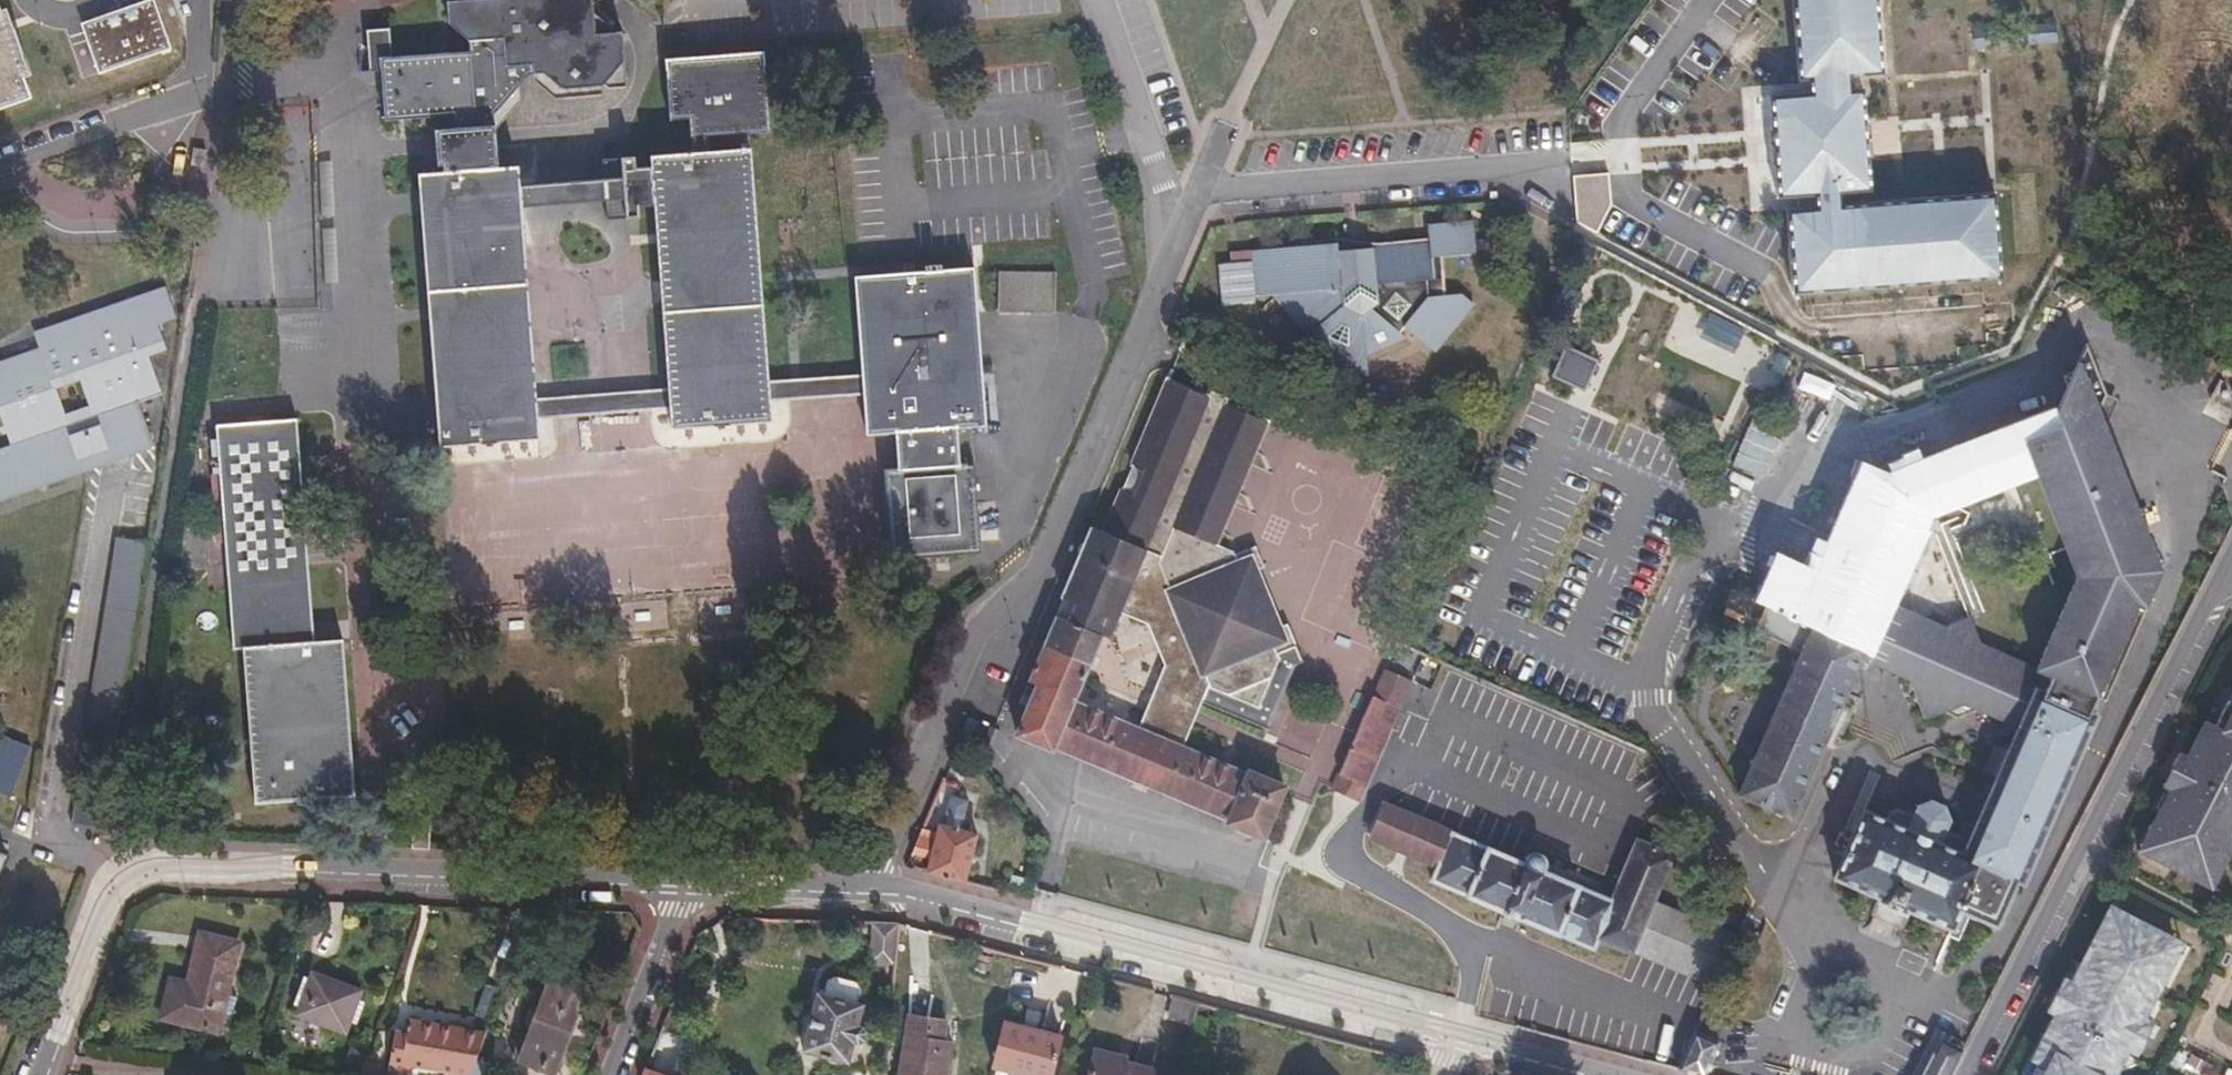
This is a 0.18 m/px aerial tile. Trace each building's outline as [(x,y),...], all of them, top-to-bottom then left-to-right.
[(102,75),(175,50),(157,0),(85,25),(102,75)] [(456,116),(479,114),(496,114),(513,95),(512,87),(520,86),(529,75),(535,75),(535,71),(541,72),(563,89),(612,86),(612,89),(626,89),(622,35),(614,34),(592,15),(591,0),(483,0),(452,2),(453,23),(473,39),(474,53),(396,58),(395,28),(369,30),(372,73),(384,73),(387,122),(456,116)] [(1814,77),(1816,98),(1773,101),(1779,196),(1820,193),(1821,210),(1792,212),(1797,292),(2000,279),(1995,199),(1841,209),(1840,192),(1873,190),(1867,95),(1852,96),(1850,75),(1885,73),(1880,0),(1793,0),(1798,78),(1814,77)] [(32,98),(25,78),(31,76),(17,31),(10,33),(0,6),(0,109),(32,98)] [(772,404),(769,382),(759,246),(752,148),(711,151),(709,134),(772,129),(765,47),(665,56),(670,118),(689,117),(691,152),(653,156),(653,166),(636,168),(635,157),(603,160),(604,181),(590,182),(592,201),(606,200),(607,221),(640,219),(639,208),(656,207),(670,388),(672,409),(673,427),(773,420),(772,404)] [(456,116),(459,171),(481,170),(479,120),(479,114),(456,116)] [(481,170),(503,168),(501,120),(479,120),(481,170)] [(195,149),(190,166),(206,168),(209,152),(195,149)] [(523,207),(522,186),(520,167),(503,168),(481,170),(459,171),(420,175),(442,446),(539,438),(539,418),(537,398),(523,207)] [(592,201),(590,182),(522,186),(523,207),(592,201)] [(303,278),(301,204),(274,205),(276,279),(303,278)] [(1366,349),(1370,350),(1406,342),(1399,337),(1405,331),(1432,356),(1471,310),(1461,299),(1443,300),(1441,271),(1471,266),(1466,217),(1425,222),(1424,237),(1336,249),(1334,241),(1250,252),(1254,289),(1259,288),(1259,284),(1276,284),(1276,289),(1270,290),(1314,327),(1320,331),(1348,295),(1365,300),(1366,349)] [(856,278),(863,374),(865,396),(869,435),(896,433),(898,467),(886,469),(893,560),(982,552),(974,429),(986,427),(973,268),(944,270),(943,265),(926,265),(927,272),(856,278)] [(1052,310),(1054,269),(996,267),(994,307),(1052,310)] [(1659,281),(1647,273),(1640,286),(1652,293),(1659,281)] [(98,468),(156,448),(142,406),(164,397),(150,359),(169,352),(160,325),(178,319),(167,290),(37,335),(41,349),(0,364),(0,407),(13,444),(0,449),(0,503),(98,468)] [(1372,369),(1370,350),(1366,349),(1365,300),(1348,295),(1320,331),(1314,327),(1304,340),(1372,369)] [(2014,445),(1983,453),(2024,476),(2036,471),(2039,482),(2149,543),(2148,537),(2137,531),(2141,522),(2138,510),(2125,504),(2130,493),(2128,485),(2116,480),(2120,468),(2117,459),(2106,454),(2111,443),(2106,431),(2100,427),(2114,396),(2092,344),(2078,374),(2069,377),(2072,387),(2057,417),(2012,434),(2014,445)] [(865,396),(863,374),(814,379),(769,382),(772,404),(865,396)] [(1263,836),(1283,785),(1245,770),(1244,772),(1183,746),(1186,738),(1177,721),(1183,705),(1197,711),(1208,686),(1259,706),(1279,658),(1276,652),(1294,644),(1286,623),(1275,627),(1252,568),(1241,573),(1232,552),(1214,544),(1265,422),(1224,404),(1221,412),(1207,407),(1210,398),(1167,381),(1134,461),(1147,466),(1136,493),(1123,487),(1103,537),(1093,562),(1080,558),(1063,600),(1073,604),(1067,620),(1056,617),(1029,683),(1035,685),(1015,736),(1054,752),(1056,748),(1228,818),(1226,822),(1263,836)] [(539,418),(672,409),(670,388),(537,398),(539,418)] [(1221,412),(1224,404),(1226,395),(1213,390),(1210,398),(1207,407),(1221,412)] [(217,426),(221,473),(227,542),(236,651),(244,650),(257,804),(356,795),(347,680),(343,642),(318,644),(298,420),(217,426)] [(2012,434),(1972,448),(1983,453),(2014,445),(2012,434)] [(1983,453),(1972,448),(1890,478),(1881,487),(1867,497),(1865,500),(1983,453)] [(2146,558),(2151,545),(2149,543),(2039,482),(2075,576),(2078,584),(2038,671),(1982,645),(1972,618),(1943,628),(1888,603),(1929,512),(2024,476),(1983,453),(1865,500),(1857,520),(1821,595),(1803,589),(1777,599),(1770,598),(1754,631),(1801,653),(1737,789),(1792,814),(1862,659),(1896,673),(1904,693),(1921,701),(1927,721),(1946,713),(1961,719),(1981,711),(2015,727),(1970,828),(1959,851),(1939,842),(1945,829),(1950,820),(1945,805),(1930,799),(1915,805),(1909,812),(1897,807),(1888,809),(1884,818),(1861,808),(1831,878),(1881,899),(1879,905),(1901,916),(1905,909),(1953,929),(1964,904),(1972,907),(1970,913),(1998,924),(2017,882),(2022,884),(2081,753),(2075,751),(2078,743),(2085,746),(2097,717),(2090,715),(2098,697),(2110,670),(2151,578),(2159,581),(2161,575),(2158,563),(2146,558)] [(1881,487),(1890,478),(1867,467),(1820,570),(1761,593),(1770,598),(1777,599),(1803,589),(1821,595),(1857,520),(1865,500),(1867,497),(1881,487)] [(227,542),(221,473),(211,474),(217,543),(227,542)] [(1091,532),(1080,558),(1093,562),(1103,537),(1091,532)] [(78,796),(108,801),(118,740),(150,544),(120,539),(78,796)] [(1241,573),(1252,568),(1261,563),(1254,544),(1232,552),(1241,573)] [(2105,700),(2159,581),(2151,578),(2110,670),(2098,697),(2105,700)] [(1373,696),(1341,774),(1362,783),(1367,785),(1400,708),(1373,696)] [(2228,696),(2215,722),(2212,730),(2202,726),(2188,753),(2180,750),(2172,766),(2180,771),(2171,787),(2149,830),(2154,834),(2146,851),(2205,882),(2214,864),(2220,868),(2231,846),(2231,698),(2228,696)] [(1177,721),(1186,738),(1197,711),(1183,705),(1177,721)] [(2207,717),(2202,726),(2212,730),(2215,722),(2207,717)] [(980,722),(969,718),(963,733),(974,737),(980,722)] [(2163,783),(2171,787),(2180,771),(2172,766),(2163,783)] [(1333,793),(1354,803),(1358,794),(1359,792),(1362,783),(1341,774),(1333,793)] [(941,786),(933,804),(953,811),(959,794),(941,786)] [(1632,948),(1652,902),(1671,855),(1636,840),(1615,889),(1610,898),(1544,871),(1545,859),(1542,853),(1537,851),(1529,852),(1521,861),(1381,802),(1366,838),(1436,867),(1430,881),(1595,950),(1599,941),(1630,954),(1632,948)] [(415,814),(413,850),(430,850),(431,815),(415,814)] [(907,867),(966,883),(977,834),(926,821),(907,867)] [(1959,851),(1970,828),(1961,825),(1956,835),(1945,829),(1939,842),(1959,851)] [(2140,848),(2146,851),(2154,834),(2149,830),(2140,848)] [(1610,898),(1615,889),(1600,882),(1600,880),(1568,866),(1567,868),(1545,859),(1544,871),(1610,898)] [(2211,885),(2220,868),(2214,864),(2205,882),(2211,885)] [(1717,983),(1737,938),(1652,902),(1632,948),(1717,983)] [(2098,948),(2119,906),(2112,902),(2090,944),(2098,948)] [(2119,906),(2098,948),(2090,944),(2072,978),(2057,1007),(2054,1014),(2062,1018),(2042,1059),(2034,1074),(2104,1074),(2106,1074),(2106,1070),(2118,1047),(2125,1051),(2130,1044),(2145,1014),(2162,981),(2154,976),(2177,935),(2119,906)] [(871,958),(892,960),(894,926),(873,925),(869,940),(872,941),(871,958)] [(159,1018),(217,1030),(225,996),(235,942),(199,934),(187,987),(166,982),(159,1018)] [(2184,939),(2177,935),(2154,976),(2162,981),(2184,939)] [(360,989),(311,973),(296,1016),(345,1032),(360,989)] [(2057,1007),(2072,978),(2064,974),(2049,1002),(2057,1007)] [(858,1023),(862,1006),(855,1005),(858,990),(854,983),(832,978),(826,982),(822,997),(815,995),(803,1050),(849,1061),(853,1045),(859,1044),(865,1035),(864,1028),(858,1023)] [(1175,995),(1170,1017),(1196,1024),(1201,1003),(1175,995)] [(225,996),(217,1030),(228,1032),(235,998),(225,996)] [(519,1060),(552,1072),(573,1016),(541,1003),(519,1060)] [(2062,1018),(2054,1014),(2033,1054),(2042,1059),(2062,1018)] [(2152,1018),(2145,1014),(2130,1044),(2136,1048),(2152,1018)] [(900,1074),(947,1074),(952,1041),(948,1041),(949,1021),(908,1016),(900,1074)] [(991,1066),(1024,1074),(1048,1074),(1058,1035),(1003,1019),(991,1066)] [(487,1033),(408,1022),(403,1042),(391,1041),(388,1074),(395,1074),(400,1074),(402,1065),(443,1071),(443,1074),(471,1074),(477,1061),(487,1033)] [(1675,1069),(1698,1074),(1705,1074),(1718,1041),(1692,1030),(1675,1069)] [(1962,1050),(1938,1038),(1919,1074),(1949,1074),(1962,1050)] [(2117,1067),(2125,1051),(2118,1047),(2106,1070),(2117,1067)] [(1151,1071),(1123,1064),(1124,1058),(1093,1050),(1087,1074),(1150,1074),(1151,1071)] [(358,1074),(379,1074),(380,1063),(365,1060),(358,1074)] [(498,1069),(477,1061),(471,1074),(498,1074),(498,1069)] [(645,1067),(642,1074),(665,1074),(645,1067)]
